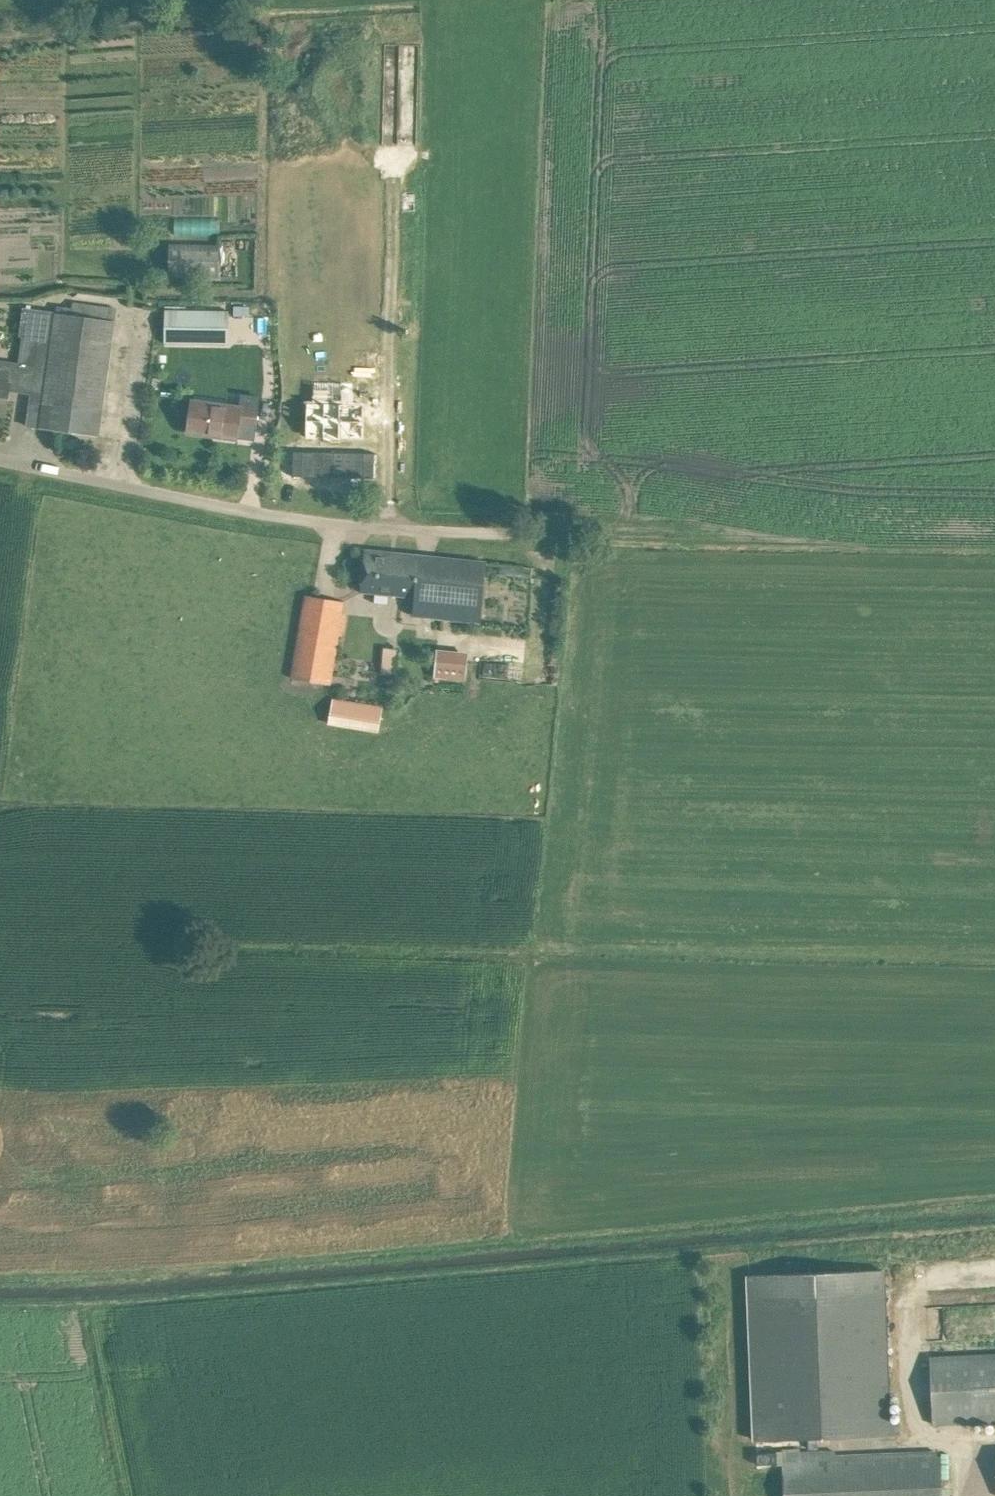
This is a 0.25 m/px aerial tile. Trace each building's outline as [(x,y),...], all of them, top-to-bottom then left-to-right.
[(220,278),(221,245),(171,244),(170,277),(220,278)] [(19,362),(14,361),(10,390),(32,393),(27,425),(99,435),(117,307),(74,301),(73,308),(57,305),(56,313),(24,308),(20,336),(23,336),(19,362)] [(222,301),(222,317),(274,318),(274,302),(222,301)] [(165,310),(165,342),(217,343),(217,326),(217,311),(165,310)] [(10,390),(14,361),(0,359),(0,414),(7,415),(10,390)] [(193,399),(191,412),(188,432),(209,435),(210,432),(236,436),(236,438),(237,439),(239,422),(256,424),(260,396),(242,394),(241,405),(193,399)] [(315,419),(315,459),(342,461),(342,467),(361,467),(361,462),(386,466),(386,422),(315,419)] [(480,622),(486,563),(421,556),(421,555),(365,549),(361,589),(375,591),(375,596),(389,598),(389,592),(414,595),(412,614),(480,622)] [(328,683),(342,600),(304,594),(291,677),(328,683)] [(382,646),(380,672),(395,673),(396,647),(382,646)] [(466,682),(469,653),(438,649),(434,678),(466,682)] [(333,698),(328,722),(377,730),(381,707),(374,706),(360,703),(333,698)] [(890,1419),(886,1269),(747,1274),(753,1439),(902,1433),(901,1419),(890,1419)] [(994,1422),(994,1355),(929,1357),(932,1425),(994,1422)] [(777,1451),(777,1464),(783,1464),(785,1495),(943,1495),(941,1455),(936,1455),(936,1451),(835,1455),(834,1450),(800,1452),(799,1450),(777,1451)]
